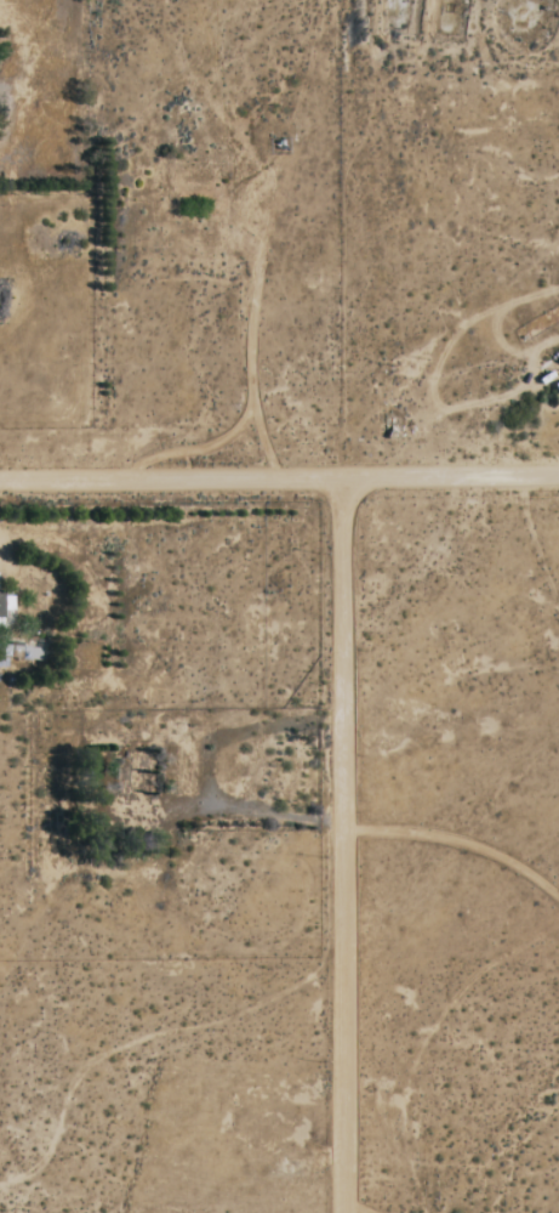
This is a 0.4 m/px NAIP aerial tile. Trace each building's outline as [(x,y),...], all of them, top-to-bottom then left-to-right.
[(38,660),(39,647),(0,645),(0,668),(7,668),(7,660),(38,660)]
